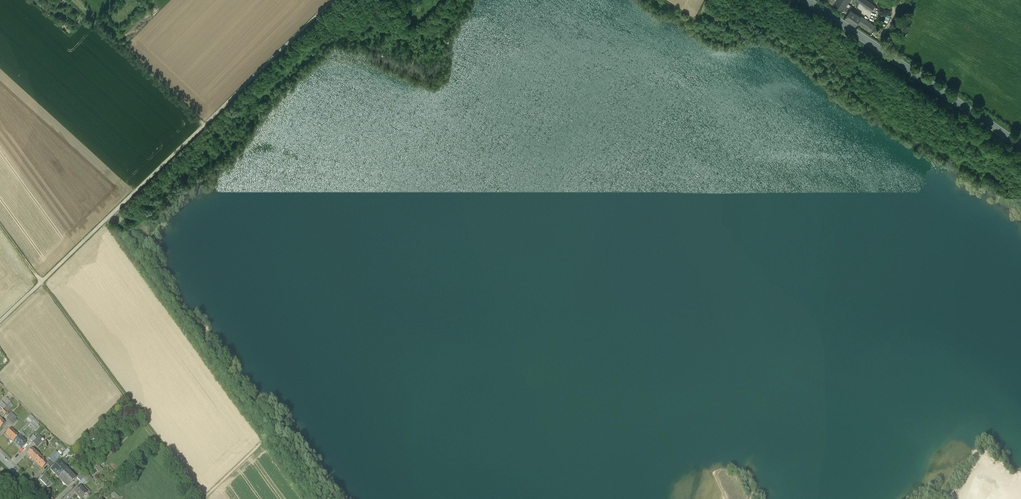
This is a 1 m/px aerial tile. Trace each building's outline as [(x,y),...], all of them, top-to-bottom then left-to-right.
[(845,6),(849,0),(827,0),(842,11),(845,6)] [(872,10),(875,6),(875,5),(867,0),(857,0),(872,10)] [(847,13),(844,17),(855,25),(858,21),(860,17),(861,17),(857,14),(858,13),(856,12),(855,13),(849,9),(847,13)] [(875,27),(860,17),(858,21),(872,31),(875,27)] [(23,411),(16,418),(18,419),(24,413),(23,411)] [(12,414),(7,419),(11,424),(15,419),(16,418),(12,414)] [(26,419),(30,423),(35,419),(31,415),(26,419)] [(34,419),(30,423),(36,429),(40,425),(34,419)] [(13,442),(18,436),(10,429),(5,434),(13,442)] [(20,449),(26,443),(18,436),(13,442),(20,449)] [(36,439),(33,443),(37,448),(42,442),(40,440),(42,438),(39,436),(36,439)] [(34,462),(40,456),(32,449),(26,455),(34,462)] [(42,469),(47,463),(40,456),(34,462),(42,469)] [(68,471),(59,462),(52,470),(56,474),(54,475),(58,479),(68,471)] [(99,473),(102,470),(98,465),(94,468),(99,473)] [(76,479),(68,471),(58,479),(62,484),(64,482),(68,487),(76,479)] [(76,478),(80,482),(83,480),(86,477),(82,473),(76,478)] [(79,487),(73,493),(79,498),(82,498),(86,495),(79,487)]
